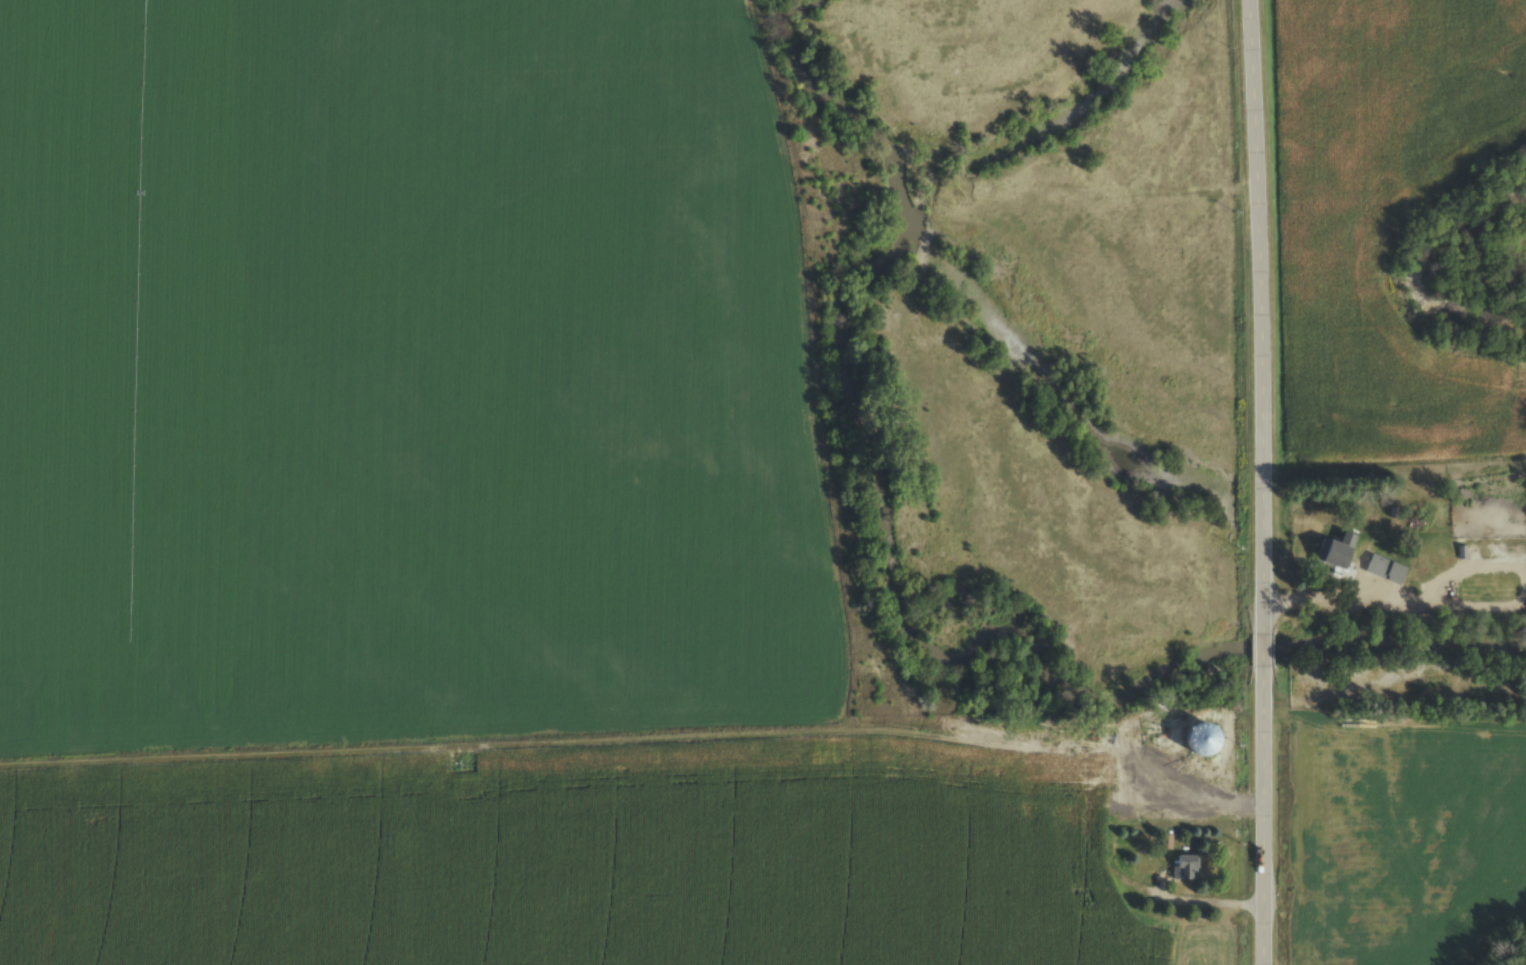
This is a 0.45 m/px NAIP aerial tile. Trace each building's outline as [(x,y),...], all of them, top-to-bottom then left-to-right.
[(1353,548),(1330,539),(1321,562),(1344,571),(1353,548)] [(1384,581),(1392,563),(1372,554),(1365,573),(1384,581)] [(1490,740),(1490,732),(1475,731),(1474,739),(1490,740)] [(1195,862),(1178,857),(1171,877),(1188,882),(1195,862)]
